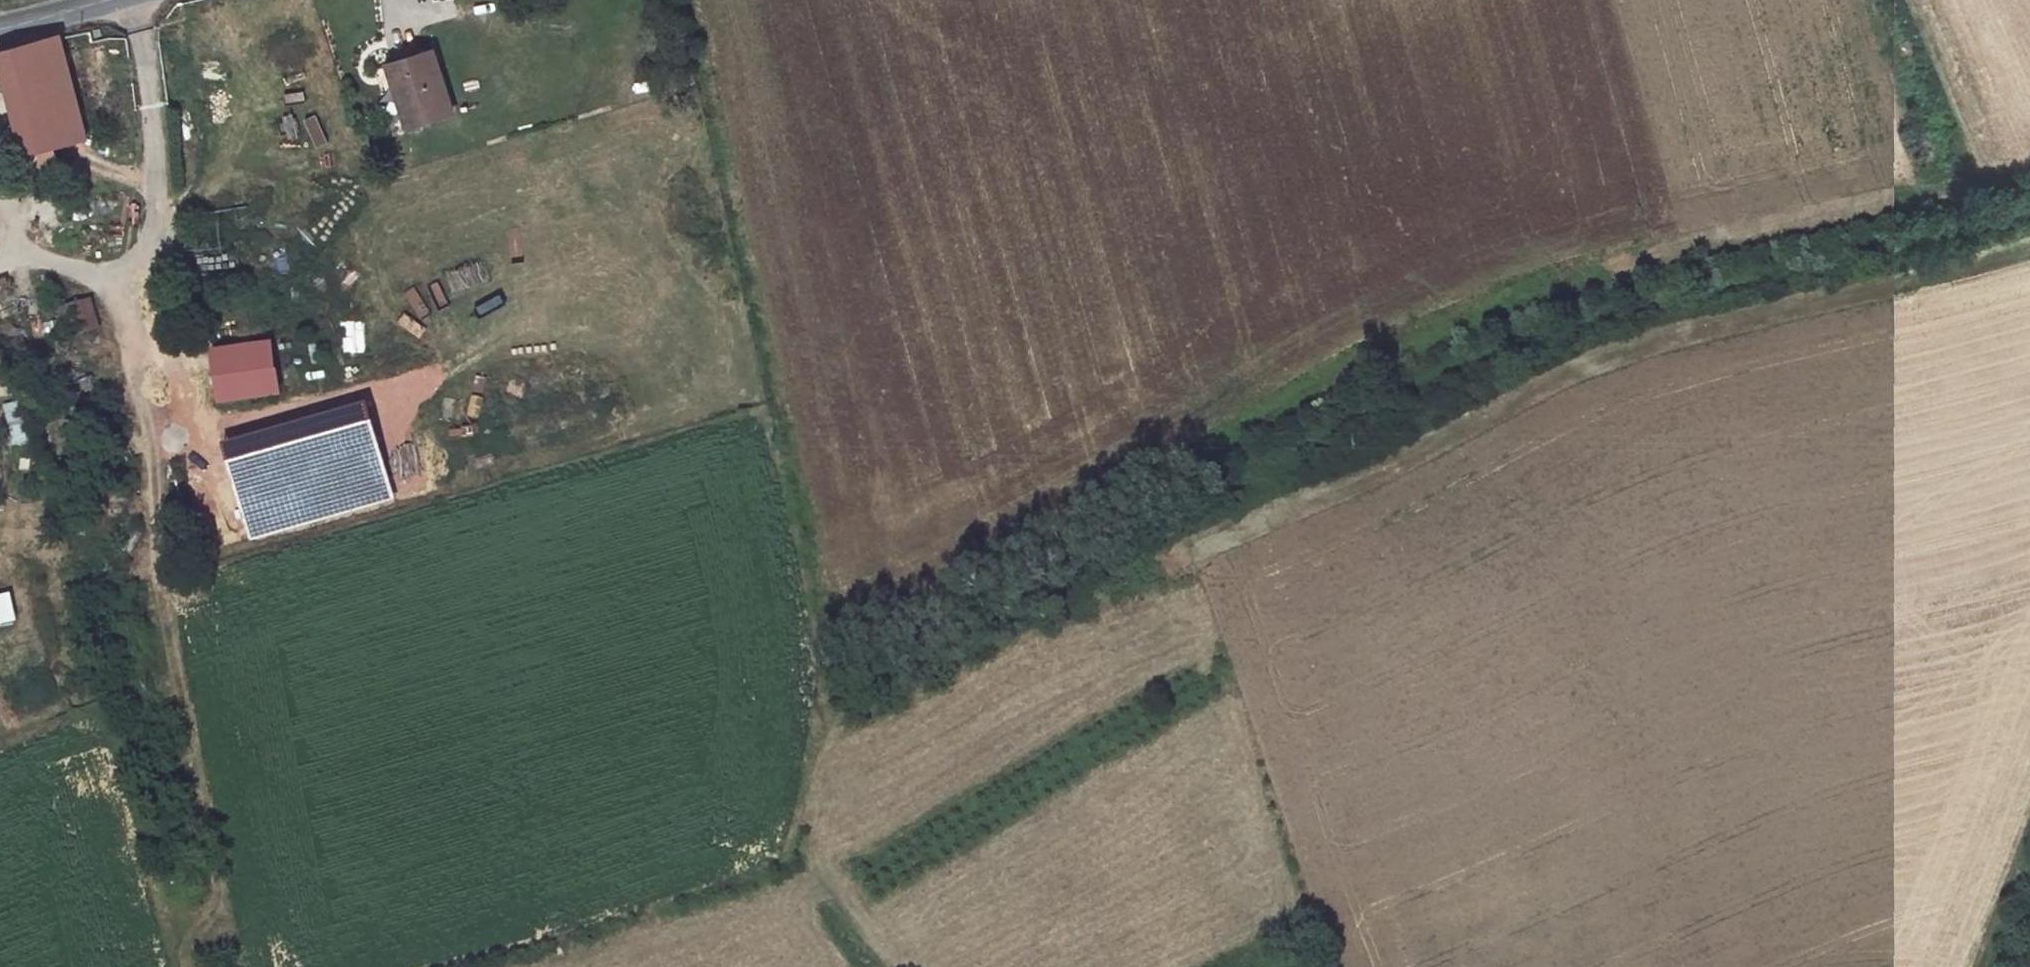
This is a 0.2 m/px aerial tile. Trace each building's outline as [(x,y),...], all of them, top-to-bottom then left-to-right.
[(60,34),(28,43),(37,77),(47,115),(54,146),(86,138),(60,34)] [(0,51),(0,57),(7,84),(37,77),(28,43),(0,51)] [(453,112),(433,50),(395,62),(402,84),(399,85),(411,126),(453,112)] [(37,77),(7,84),(17,123),(47,115),(37,77)] [(47,115),(17,123),(22,142),(3,146),(6,158),(10,157),(13,168),(27,164),(29,171),(59,163),(54,146),(47,115)] [(88,305),(65,311),(71,332),(94,326),(88,305)] [(270,337),(213,346),(221,396),(278,388),(270,337)] [(13,403),(2,407),(14,442),(25,438),(13,403)] [(12,623),(5,592),(0,593),(0,626),(12,623)]
